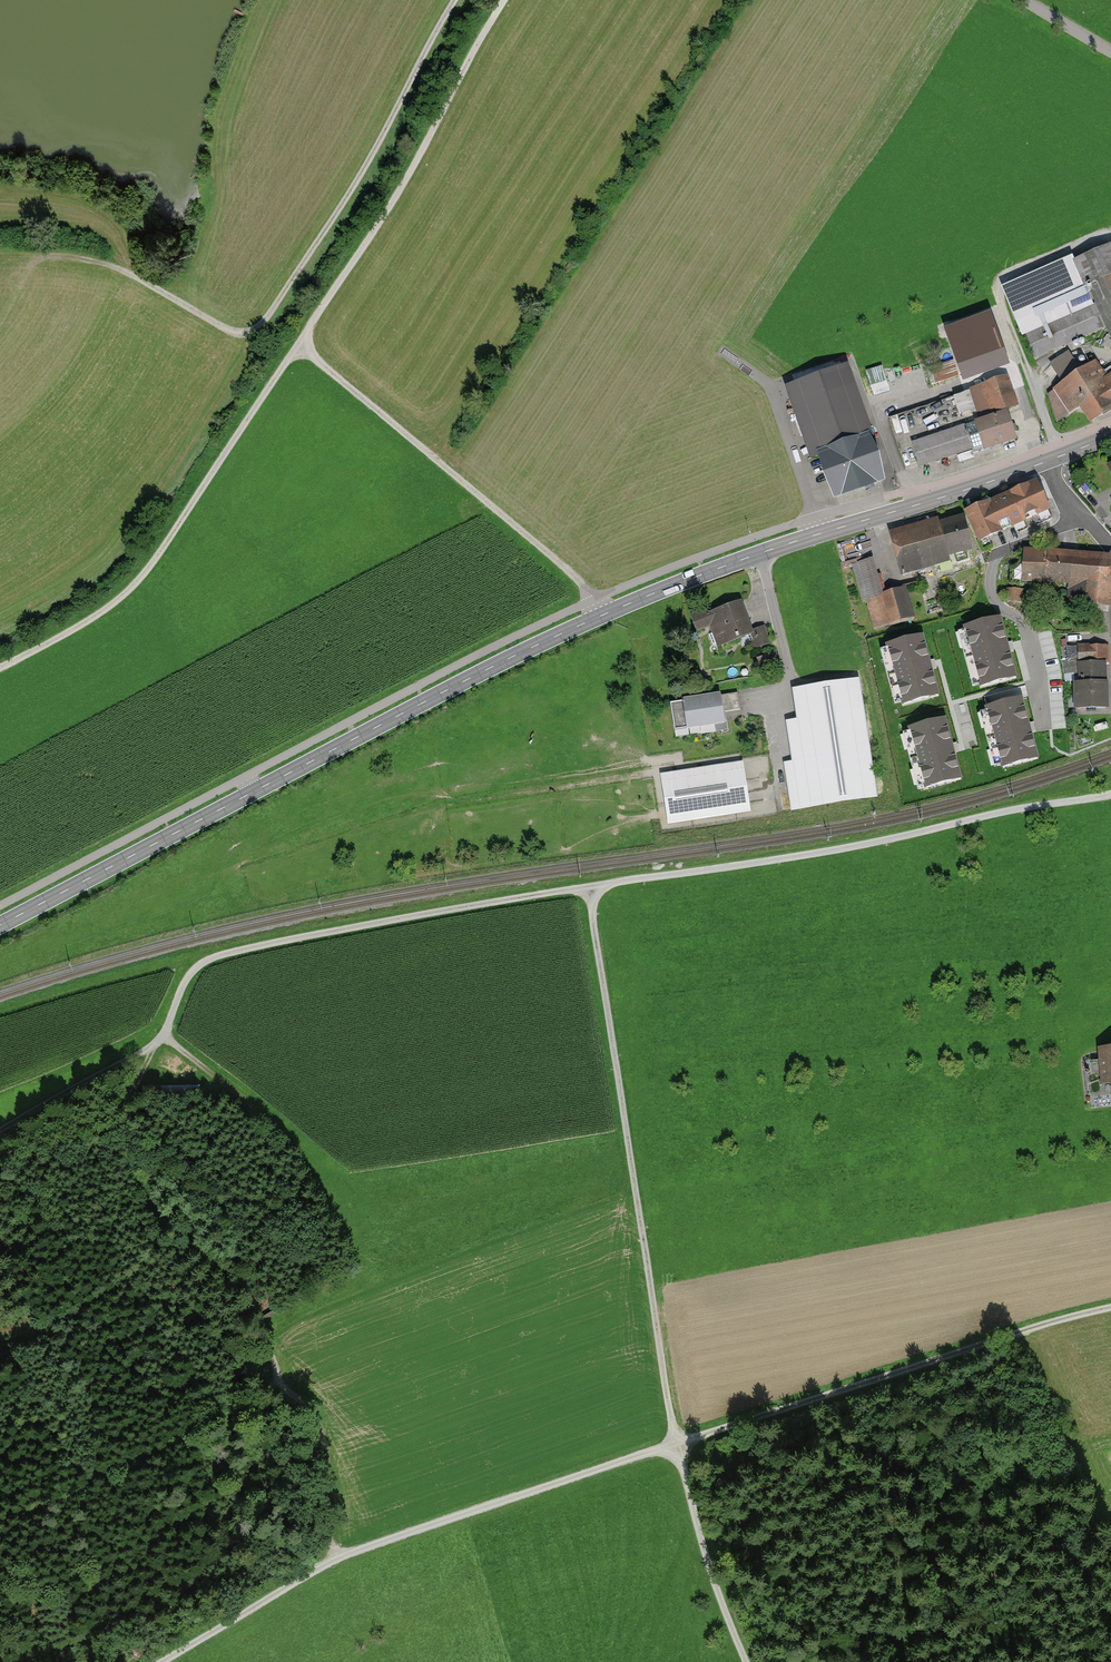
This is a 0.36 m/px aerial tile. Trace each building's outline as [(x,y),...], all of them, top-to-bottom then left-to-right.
[(1001,288),(1032,359),(1105,327),(1110,340),(1110,246),(1075,261),(1073,256),(1001,288)] [(1005,360),(989,314),(948,329),(965,375),(1005,360)] [(1072,351),(1050,363),(1061,384),(1084,372),(1072,351)] [(931,367),(935,382),(960,375),(955,360),(931,367)] [(1100,364),(1055,391),(1071,416),(1084,408),(1096,426),(1110,417),(1110,378),(1109,379),(1100,364)] [(872,391),(888,387),(883,367),(867,371),(872,391)] [(880,478),(845,368),(794,385),(837,493),(880,478)] [(982,422),(1011,412),(1022,408),(1012,377),(972,391),(982,422)] [(982,422),(972,391),(890,418),(909,475),(924,470),(915,444),(982,422)] [(982,422),(915,444),(924,470),(1020,438),(1011,412),(982,422)] [(1036,483),(968,514),(979,540),(1032,516),(1037,525),(1052,519),(1036,483)] [(963,519),(892,539),(903,575),(939,565),(937,558),(972,548),(963,519)] [(848,544),(838,547),(843,565),(853,562),(848,544)] [(1109,557),(1025,551),(1023,572),(1009,571),(1008,582),(1022,583),(1023,579),(1069,583),(1068,603),(1108,605),(1109,557)] [(875,623),(909,614),(902,591),(881,596),(871,560),(853,565),(863,601),(868,599),(875,623)] [(1022,590),(1008,589),(1007,601),(1021,602),(1022,590)] [(756,634),(744,602),(711,614),(710,609),(693,615),(699,632),(714,626),(721,646),(756,634)] [(998,619),(965,628),(971,648),(965,649),(970,669),(975,667),(981,687),(1014,677),(998,619)] [(921,636),(889,645),(894,665),(888,667),(893,686),(898,685),(904,704),(937,695),(921,636)] [(1078,644),(1074,644),(1074,649),(1066,649),(1066,658),(1078,659),(1078,644)] [(1082,684),(1077,684),(1078,710),(1107,709),(1104,647),(1080,648),(1082,684)] [(859,680),(792,690),(796,721),(786,723),(792,763),(785,764),(792,813),(877,801),(859,680)] [(738,695),(671,705),(675,733),(727,725),(726,714),(741,711),(738,695)] [(1020,699),(988,708),(994,728),(987,730),(993,749),(998,748),(1003,767),(1037,758),(1020,699)] [(943,720),(911,729),(916,749),(910,751),(915,770),(921,768),(926,788),(959,779),(943,720)] [(743,764),(659,775),(666,826),(750,814),(743,764)] [(1110,1090),(1110,1051),(1103,1051),(1107,1090),(1110,1090)] [(265,1356),(260,1347),(252,1351),(257,1360),(265,1356)]
